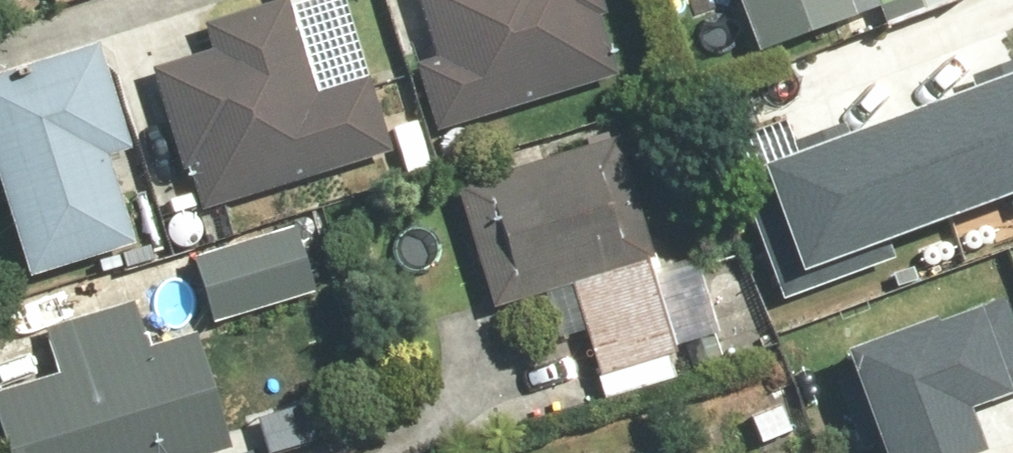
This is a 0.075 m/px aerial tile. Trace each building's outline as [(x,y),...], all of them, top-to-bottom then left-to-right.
[(146,68),(176,169),(192,165),(205,207),(390,152),(367,73),(316,88),(289,0),(276,0),(205,21),(208,31),(163,44),(168,61),(146,68)] [(613,78),(595,19),(607,15),(602,0),(414,0),(433,62),(412,68),(432,133),(613,78)] [(753,55),(927,0),(735,0),(753,55)] [(0,82),(0,198),(25,282),(132,250),(104,158),(128,151),(99,53),(0,82)] [(755,158),(794,266),(1012,187),(1012,65),(755,158)] [(737,246),(655,272),(618,135),(450,192),(489,308),(568,282),(603,405),(674,378),(665,352),(696,342),(706,371),(771,350),(737,246)] [(190,258),(209,326),(311,296),(291,229),(190,258)] [(839,345),(877,452),(940,452),(980,439),(964,397),(1012,379),(1012,327),(999,288),(839,345)] [(0,392),(0,452),(218,452),(228,450),(194,334),(146,348),(134,305),(43,331),(56,376),(0,392)]
